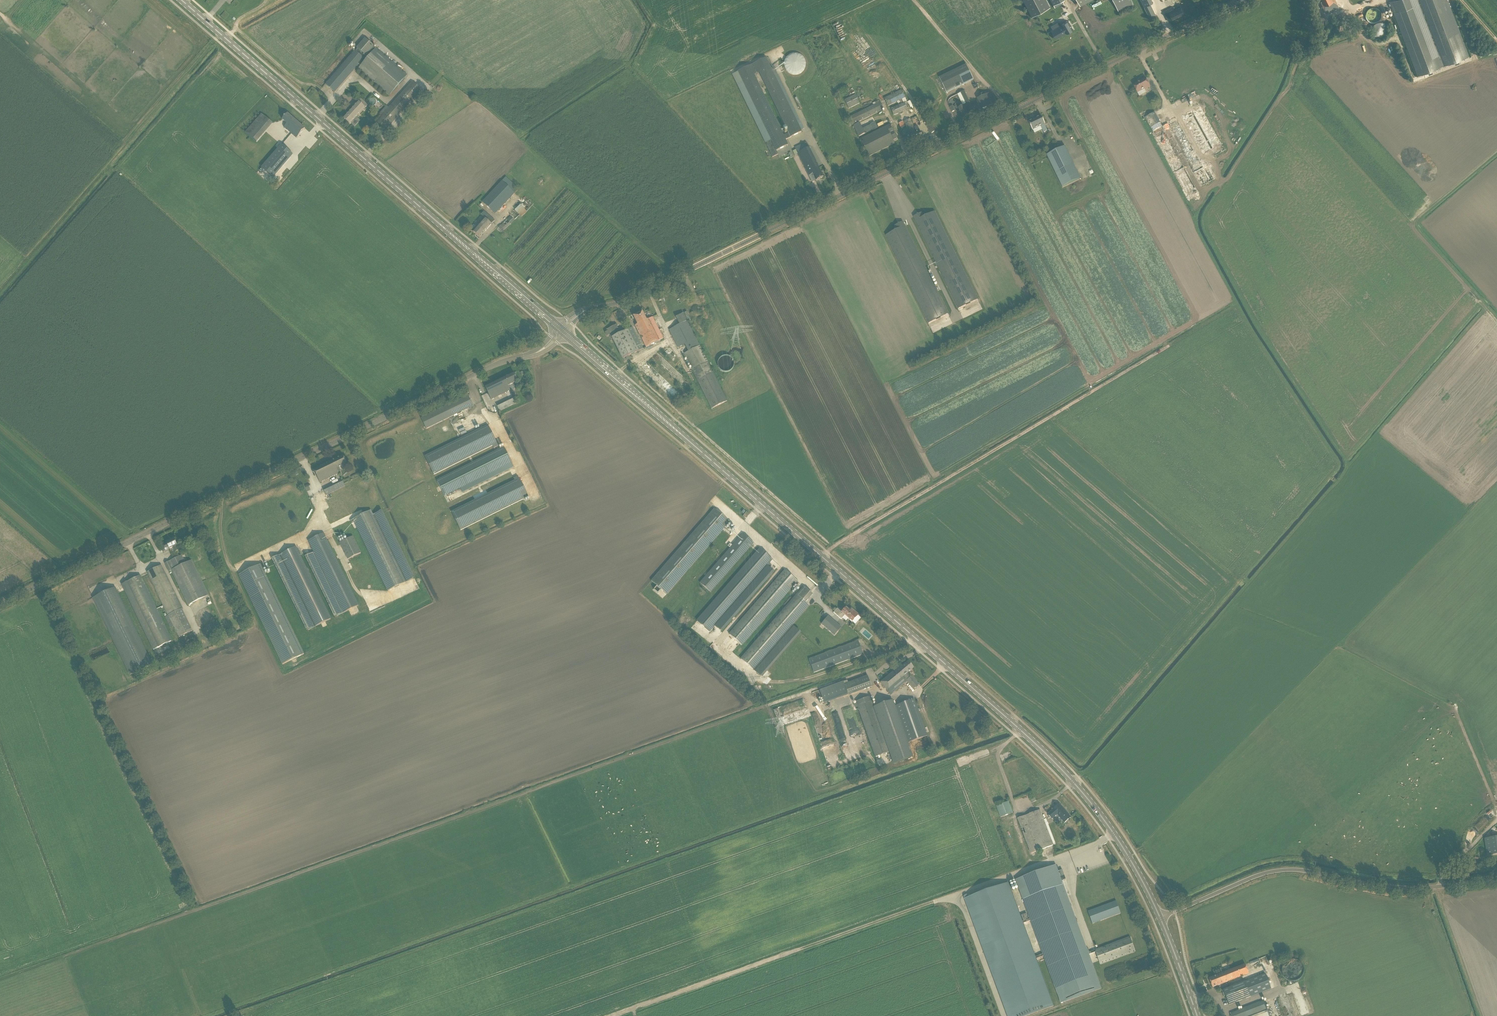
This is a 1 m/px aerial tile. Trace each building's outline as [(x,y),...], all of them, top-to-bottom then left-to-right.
[(1031,14),(1032,16),(1037,14),(1050,7),(1047,0),(1024,0),(1031,14)] [(1119,12),(1134,6),(1131,0),(1113,0),(1119,12)] [(1336,0),(1320,0),(1327,13),(1339,7),(1336,0)] [(1434,16),(1428,0),(1400,0),(1383,6),(1393,32),(1434,16)] [(1164,10),(1167,16),(1169,21),(1184,13),(1182,9),(1181,7),(1175,10),(1173,6),(1164,10)] [(1074,29),(1071,25),(1069,20),(1068,20),(1062,24),(1059,26),(1052,29),(1051,30),(1056,38),(1067,32),(1067,33),(1074,29)] [(363,39),(354,48),(364,57),(372,47),(363,39)] [(373,82),(389,95),(406,75),(374,48),(364,59),(380,73),(373,82)] [(800,50),(778,60),(783,70),(823,152),(834,147),(844,167),(857,160),(846,137),(844,138),(843,138),(800,50)] [(358,67),(347,57),(330,75),(342,85),(358,67)] [(774,68),(771,69),(768,63),(766,59),(766,58),(738,72),(771,140),(765,143),(772,157),(778,155),(776,151),(788,145),(785,140),(802,132),(801,130),(804,129),(774,68)] [(974,80),(966,65),(939,78),(946,93),(974,80)] [(1138,94),(1147,89),(1150,87),(1145,78),(1140,81),(1140,82),(1134,86),(1138,94)] [(888,107),(897,102),(899,101),(905,98),(901,90),(884,99),(888,107)] [(958,95),(961,101),(963,106),(959,108),(964,119),(996,103),(992,93),(986,96),(986,95),(978,99),(979,101),(971,104),(965,91),(958,94),(958,95)] [(855,95),(844,100),(848,109),(859,104),(855,95)] [(360,99),(347,114),(343,118),(350,125),(353,121),(367,106),(360,99)] [(880,102),(849,118),(852,125),(884,110),(880,102)] [(890,109),(893,116),(904,111),(901,104),(890,109)] [(1202,154),(1221,145),(1201,104),(1181,114),(1186,124),(1183,125),(1185,129),(1188,127),(1202,154)] [(1153,128),(1186,201),(1196,196),(1158,111),(1144,117),(1148,126),(1153,124),(1155,128),(1153,128)] [(282,120),(287,124),(283,128),(281,131),(286,135),(289,132),(294,137),(301,142),(306,136),(309,132),(288,113),(284,117),(282,120)] [(255,142),(270,124),(261,116),(248,131),(247,131),(245,133),(255,142)] [(1029,123),(1033,131),(1033,130),(1041,126),(1044,133),(1047,131),(1044,125),(1045,124),(1045,125),(1045,124),(1041,117),(1035,120),(1035,118),(1032,120),(1033,121),(1029,123)] [(1198,188),(1216,179),(1209,164),(1204,166),(1202,161),(1199,163),(1178,118),(1167,123),(1198,188)] [(910,136),(909,136),(903,139),(905,142),(907,146),(923,139),(921,134),(919,131),(917,132),(910,119),(903,122),(910,136)] [(935,131),(932,127),(928,121),(924,124),(931,134),(935,131)] [(873,129),(871,125),(862,129),(859,123),(853,126),(858,137),(865,134),(865,133),(873,129)] [(894,144),(893,141),(897,139),(889,125),(860,140),(869,157),(894,144)] [(281,145),(261,169),(273,178),(293,155),(281,145)] [(796,150),(793,152),(794,156),(798,154),(806,171),(809,176),(812,174),(816,181),(823,177),(821,173),(819,168),(809,148),(803,151),(801,145),(795,148),(796,150)] [(1056,174),(1062,188),(1081,179),(1074,165),(1065,147),(1061,149),(1047,156),(1056,174)] [(502,182),(482,203),(495,215),(515,194),(502,182)] [(519,218),(525,212),(520,206),(496,227),(501,232),(510,224),(509,222),(516,215),(519,218)] [(470,214),(475,218),(481,211),(475,207),(470,214)] [(919,214),(914,217),(959,309),(978,300),(935,212),(924,217),(922,213),(919,214)] [(488,215),(476,228),(473,232),(480,238),(483,234),(495,220),(488,215)] [(886,236),(929,324),(948,314),(903,222),(895,226),(897,231),(886,236)] [(635,326),(637,330),(646,347),(663,339),(652,317),(646,320),(642,312),(633,316),(637,325),(635,326)] [(727,401),(683,313),(675,317),(679,325),(668,330),(678,348),(684,345),(688,352),(684,354),(711,409),(727,401)] [(643,349),(634,332),(632,327),(620,333),(616,325),(606,330),(607,332),(605,333),(607,337),(609,336),(611,340),(613,339),(623,359),(624,362),(630,359),(629,356),(633,354),(643,349)] [(717,357),(717,372),(731,372),(731,357),(717,357)] [(485,387),(487,392),(491,400),(510,391),(508,386),(518,381),(514,373),(485,387)] [(430,427),(473,406),(468,395),(424,417),(430,427)] [(141,415),(145,419),(152,412),(147,408),(141,415)] [(462,416),(451,421),(453,426),(464,421),(462,416)] [(497,444),(497,443),(490,430),(489,427),(488,425),(424,456),(434,475),(436,474),(493,446),(494,448),(497,447),(498,446),(497,444)] [(504,447),(436,481),(444,497),(512,463),(504,447)] [(314,470),(316,475),(320,483),(339,474),(337,470),(347,465),(343,456),(314,470)] [(512,463),(444,497),(448,505),(516,472),(512,463)] [(461,531),(524,500),(529,497),(519,478),(518,476),(514,478),(515,480),(451,512),(461,531)] [(326,496),(345,486),(343,480),(324,490),(326,496)] [(714,509),(651,581),(657,586),(661,590),(667,595),(730,523),(714,509)] [(354,523),(387,591),(388,592),(406,583),(406,582),(415,578),(415,577),(382,511),(374,515),(374,514),(373,514),(371,511),(350,521),(352,524),(354,523)] [(313,552),(305,557),(334,617),(359,605),(324,533),(308,541),(313,552)] [(743,534),(733,546),(730,548),(700,583),(711,592),(750,547),(754,543),(743,534)] [(348,560),(361,553),(353,536),(339,543),(348,560)] [(177,545),(174,539),(161,546),(163,548),(162,549),(163,552),(173,547),(176,552),(179,551),(177,546),(177,545)] [(332,619),(297,547),(271,559),(306,631),(332,619)] [(731,619),(734,616),(774,571),(770,568),(772,566),(769,564),(773,560),(760,549),(759,549),(697,620),(710,631),(715,625),(722,630),(731,619)] [(171,571),(187,603),(188,606),(209,596),(203,584),(202,582),(192,560),(186,563),(182,555),(165,564),(169,572),(171,571)] [(266,568),(263,563),(261,565),(260,564),(239,575),(282,665),(304,654),(263,569),(266,568)] [(179,638),(193,631),(182,609),(183,609),(162,565),(147,572),(168,616),(179,638)] [(742,646),(764,620),(798,582),(784,570),(729,634),(742,646)] [(141,576),(126,583),(122,585),(153,650),(172,641),(141,576)] [(795,596),(768,627),(740,659),(754,671),(760,676),(761,677),(772,665),(799,634),(800,633),(793,626),(810,607),(809,606),(805,603),(813,595),(804,587),(796,595),(795,596)] [(93,599),(99,611),(130,675),(152,665),(115,588),(93,599)] [(863,619),(859,616),(851,608),(849,611),(846,608),(842,613),(837,609),(833,613),(841,620),(845,616),(857,626),(863,619)] [(821,624),(827,630),(834,635),(834,636),(838,631),(838,630),(835,628),(837,625),(834,622),(833,621),(831,623),(829,626),(824,621),(821,624)] [(809,659),(814,674),(863,655),(858,641),(809,659)] [(913,690),(915,688),(919,685),(912,676),(911,677),(907,673),(913,668),(908,662),(902,667),(901,665),(880,683),(891,695),(907,682),(913,690)] [(867,676),(844,684),(840,685),(839,683),(824,688),(826,695),(821,697),(824,704),(848,696),(872,687),(867,676)] [(875,757),(878,756),(879,759),(881,759),(879,756),(885,754),(887,757),(889,756),(888,753),(890,752),(875,708),(871,696),(853,703),(855,708),(857,707),(875,757)] [(928,736),(915,699),(894,706),(907,743),(928,736)] [(894,706),(893,702),(875,708),(890,752),(894,765),(913,759),(907,743),(894,706)] [(846,710),(844,711),(849,727),(856,724),(853,714),(848,715),(846,710)] [(1013,813),(1009,802),(996,806),(1000,818),(1013,813)] [(1058,815),(1062,820),(1065,823),(1071,818),(1059,804),(1048,814),(1052,820),(1058,815)] [(1054,845),(1044,820),(1042,815),(1040,810),(1017,819),(1019,823),(1027,819),(1036,841),(1027,844),(1031,854),(1036,852),(1053,845),(1054,845)] [(1496,854),(1496,836),(1484,838),(1486,855),(1496,854)] [(1092,963),(1062,881),(1061,879),(1061,877),(1059,871),(1056,865),(1048,868),(1016,880),(1021,894),(1030,919),(1029,919),(1027,914),(1022,916),(1024,921),(1023,922),(1008,883),(968,897),(964,899),(1007,1015),(1027,1015),(1053,1006),(1036,959),(1044,956),(1061,1003),(1101,988),(1092,963)] [(1092,910),(1088,912),(1093,924),(1121,914),(1116,901),(1092,910)] [(1103,947),(1095,950),(1096,952),(1099,961),(1100,965),(1136,952),(1131,940),(1130,937),(1103,947)] [(1246,964),(1214,977),(1209,979),(1213,988),(1217,986),(1249,973),(1246,964)] [(1271,989),(1265,974),(1222,991),(1224,997),(1226,996),(1229,1005),(1271,989)] [(1231,1015),(1270,1015),(1264,1001),(1230,1014),(1231,1015)]
